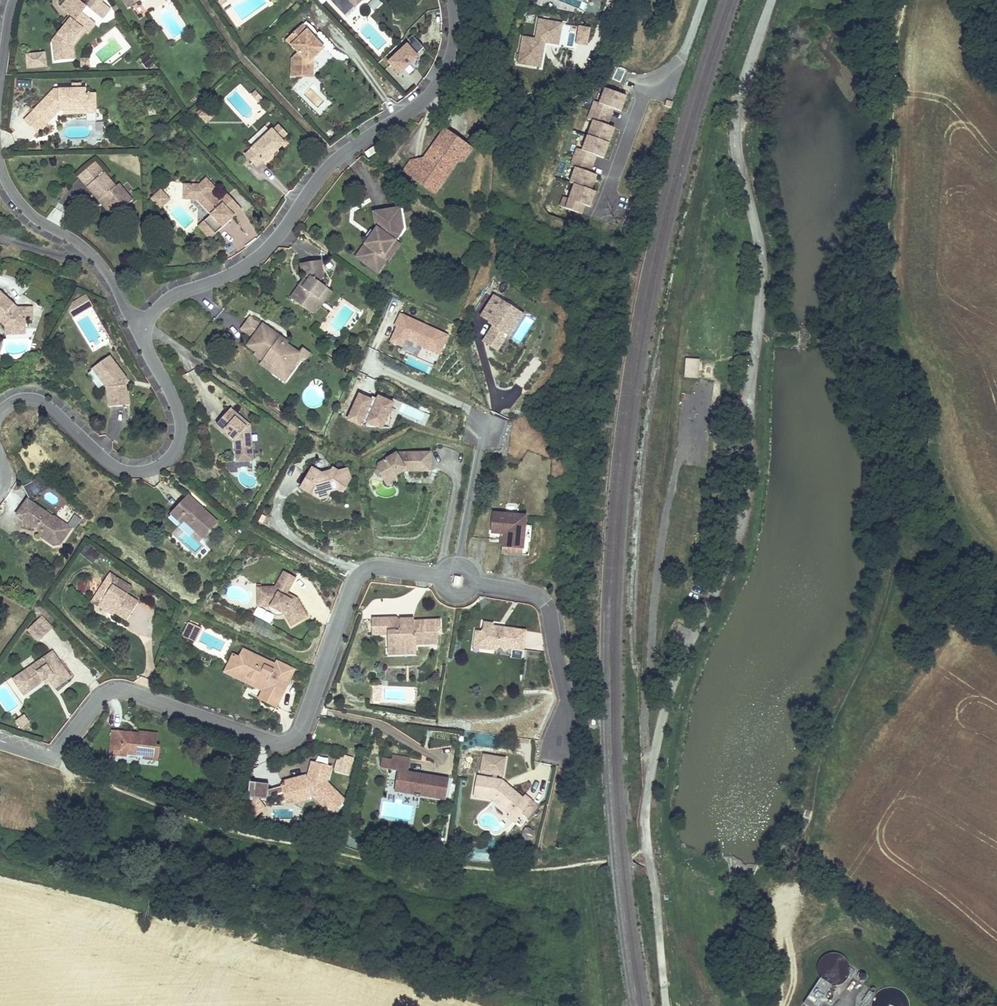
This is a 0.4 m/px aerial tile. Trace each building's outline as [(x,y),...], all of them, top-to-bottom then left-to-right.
[(72,12),(71,11),(78,1),(77,0),(59,0),(43,19),(44,43),(59,42),(58,29),(72,12)] [(353,10),(364,0),(345,0),(353,10)] [(381,6),(376,0),(374,0),(367,5),(373,12),(381,6)] [(58,29),(59,42),(64,42),(63,30),(76,15),(78,17),(86,8),(78,1),(71,11),(72,12),(58,29)] [(306,51),(317,41),(310,33),(306,36),(302,33),(306,29),(296,18),(281,31),(292,44),(285,49),(284,65),(298,66),(299,58),(306,51)] [(545,44),(559,46),(563,24),(540,20),(537,38),(522,36),(518,59),(542,64),(545,44)] [(578,41),(587,43),(589,29),(581,27),(578,41)] [(411,34),(406,39),(417,51),(423,45),(411,34)] [(16,49),(33,48),(32,35),(15,37),(16,49)] [(397,74),(419,55),(405,40),(384,59),(397,74)] [(304,70),(306,51),(299,58),(298,66),(284,65),(283,69),(304,70)] [(44,54),(25,55),(26,70),(45,69),(44,54)] [(147,55),(140,60),(145,68),(152,63),(147,55)] [(84,89),(84,77),(74,77),(74,71),(68,71),(59,71),(42,72),(19,93),(33,108),(47,94),(61,94),(74,94),(74,89),(84,89)] [(74,94),(61,94),(62,99),(84,99),(84,89),(74,89),(74,94)] [(626,96),(605,89),(600,103),(594,101),(588,119),(594,121),(583,151),(577,149),(565,182),(571,184),(565,198),(559,196),(556,205),(574,212),(577,203),(581,204),(589,208),(596,192),(591,190),(597,175),(590,173),(587,171),(593,154),(596,156),(604,158),(614,128),(607,126),(603,124),(609,107),(613,108),(621,111),(626,96)] [(33,108),(19,93),(11,102),(24,116),(33,108)] [(195,113),(205,122),(215,111),(205,102),(195,113)] [(603,124),(607,126),(613,108),(609,107),(603,124)] [(267,114),(261,120),(271,130),(277,125),(267,114)] [(261,120),(233,145),(245,158),(251,152),(253,155),(275,135),(271,130),(261,120)] [(409,161),(403,171),(436,198),(459,166),(465,165),(473,152),(444,131),(423,160),(409,161)] [(374,146),(365,153),(368,158),(378,152),(374,146)] [(587,171),(590,173),(596,156),(593,154),(587,171)] [(91,158),(73,172),(86,190),(91,187),(101,202),(119,188),(105,169),(101,172),(91,158)] [(207,191),(199,182),(203,178),(188,162),(181,168),(176,168),(176,188),(182,188),(197,204),(190,211),(201,224),(221,207),(207,191)] [(214,184),(207,191),(221,207),(228,200),(214,184)] [(148,197),(158,208),(169,197),(159,186),(148,197)] [(101,202),(91,187),(86,190),(98,204),(101,202)] [(381,232),(389,219),(386,201),(360,205),(362,220),(359,225),(354,231),(342,248),(363,263),(372,251),(369,249),(381,232)] [(201,224),(190,211),(184,216),(196,229),(201,224)] [(350,229),(354,231),(359,225),(355,222),(350,229)] [(381,232),(369,249),(372,251),(374,253),(386,236),(381,232)] [(297,305),(314,281),(308,277),(312,271),(312,253),(293,253),(293,263),(294,264),(294,272),(279,292),(297,305)] [(320,286),(314,281),(297,305),(301,308),(306,301),(308,303),(320,286)] [(73,289),(78,301),(87,296),(81,285),(73,289)] [(14,299),(13,301),(9,297),(11,296),(0,286),(0,315),(2,317),(2,321),(22,320),(22,311),(30,311),(29,298),(14,299)] [(64,299),(67,306),(78,301),(73,289),(67,292),(69,296),(64,299)] [(494,296),(481,316),(491,322),(490,323),(494,326),(495,327),(493,330),(491,329),(484,341),(498,350),(504,341),(498,337),(502,331),(504,333),(518,312),(494,296)] [(518,312),(504,333),(510,336),(524,315),(518,312)] [(449,336),(400,314),(397,322),(399,323),(397,327),(391,341),(402,346),(405,339),(440,355),(449,336)] [(268,333),(249,320),(235,339),(253,352),(251,355),(261,362),(271,369),(279,357),(283,359),(288,351),(266,335),(268,333)] [(93,359),(103,353),(100,349),(82,360),(87,367),(95,362),(93,359)] [(271,369),(261,362),(258,367),(273,377),(285,361),(283,359),(279,357),(271,369)] [(686,359),(684,378),(698,379),(700,360),(686,359)] [(354,390),(345,419),(362,425),(363,423),(382,429),(392,398),(375,393),(374,397),(354,390)] [(233,453),(231,423),(216,410),(218,408),(211,402),(197,417),(205,424),(207,421),(212,425),(210,428),(216,433),(218,454),(233,453)] [(424,424),(429,414),(402,402),(398,412),(424,424)] [(230,418),(218,408),(216,410),(231,423),(230,418)] [(426,453),(391,454),(373,465),(371,470),(377,479),(388,472),(391,478),(392,477),(399,473),(426,472),(426,453)] [(335,491),(340,477),(337,468),(328,472),(322,470),(320,475),(315,477),(302,472),(298,483),(304,486),(301,493),(315,498),(314,501),(319,499),(322,492),(330,489),(335,491)] [(7,481),(13,491),(33,480),(28,470),(7,481)] [(388,472),(377,479),(381,486),(393,479),(392,477),(391,478),(388,472)] [(301,493),(304,486),(298,483),(293,493),(314,501),(315,498),(301,493)] [(34,506),(13,493),(3,510),(10,515),(11,519),(15,518),(26,525),(25,528),(35,534),(38,529),(43,528),(51,532),(57,523),(47,517),(49,513),(43,509),(39,510),(34,508),(34,506)] [(204,517),(169,494),(157,512),(170,520),(192,535),(204,517)] [(170,520),(157,512),(154,515),(168,524),(170,520)] [(49,513),(47,517),(57,523),(59,519),(49,513)] [(535,517),(502,515),(501,535),(514,536),(513,549),(533,550),(533,547),(535,517)] [(38,529),(35,534),(43,538),(49,536),(51,532),(43,528),(38,529)] [(278,581),(262,582),(264,602),(276,601),(292,607),(300,619),(316,606),(302,589),(298,587),(296,591),(291,588),(299,568),(285,563),(278,581)] [(84,603),(93,606),(94,603),(102,583),(117,589),(120,580),(105,574),(96,571),(84,603)] [(117,589),(102,583),(94,603),(110,609),(124,615),(132,595),(117,589)] [(110,609),(94,603),(93,606),(92,607),(109,613),(110,609)] [(37,604),(24,618),(36,629),(48,615),(37,604)] [(384,621),(386,608),(376,607),(374,620),(384,621)] [(401,610),(386,608),(384,621),(390,622),(389,632),(396,632),(395,641),(414,644),(415,639),(437,642),(440,627),(444,627),(445,618),(417,614),(417,617),(406,615),(401,610)] [(206,620),(200,617),(197,624),(192,621),(189,626),(199,632),(206,620)] [(505,630),(505,626),(494,632),(491,635),(487,634),(486,646),(496,647),(496,652),(506,653),(510,650),(513,650),(516,655),(520,651),(536,652),(538,633),(519,631),(511,634),(509,630),(505,630)] [(395,641),(396,632),(389,632),(388,643),(413,647),(414,644),(395,641)] [(287,659),(248,643),(244,651),(247,652),(243,664),(273,677),(274,674),(284,679),(277,695),(285,699),(286,695),(296,699),(310,664),(288,654),(287,659)] [(59,644),(25,664),(35,681),(50,673),(54,670),(60,681),(76,672),(59,644)] [(237,648),(230,665),(281,686),(284,679),(274,674),(273,677),(243,664),(247,652),(244,651),(237,648)] [(35,681),(25,664),(18,668),(29,685),(35,681)] [(380,684),(371,684),(371,701),(381,701),(380,684)] [(31,711),(27,704),(18,709),(22,716),(31,711)] [(145,729),(123,727),(120,751),(138,753),(138,749),(148,750),(148,751),(157,752),(157,755),(171,756),(172,741),(168,741),(169,729),(151,727),(150,730),(150,732),(145,732),(145,729)] [(481,753),(478,773),(503,775),(505,756),(481,753)] [(360,797),(340,779),(346,762),(327,757),(323,771),(322,773),(314,776),(314,773),(297,778),(297,780),(294,781),(295,783),(279,788),(279,783),(261,781),(259,797),(278,799),(278,795),(295,791),(297,799),(304,796),(316,793),(317,797),(326,794),(345,812),(360,797)] [(401,760),(385,758),(383,765),(391,767),(390,772),(401,774),(398,789),(407,790),(407,792),(421,794),(421,793),(446,797),(450,777),(399,768),(401,760)] [(401,774),(390,772),(387,786),(398,789),(401,774)] [(502,778),(478,775),(474,796),(494,799),(511,814),(515,809),(522,814),(533,801),(526,795),(524,797),(513,788),(509,790),(503,784),(506,782),(502,778)] [(506,782),(503,784),(509,790),(513,788),(506,782)] [(317,797),(316,793),(304,796),(306,803),(318,800),(317,797)] [(277,809),(270,799),(261,805),(268,816),(277,809)] [(522,814),(515,809),(511,814),(508,816),(516,822),(522,814)] [(837,986),(843,983),(848,979),(850,973),(850,966),(848,960),(843,955),(837,953),(830,953),(824,956),(819,961),(817,967),(817,973),(820,978),(804,1003),(808,1005),(817,1005),(831,986),(837,986)] [(908,1001),(905,995),(899,990),(891,987),(883,989),(876,993),(872,999),(871,1005),(909,1005),(908,1001)]
